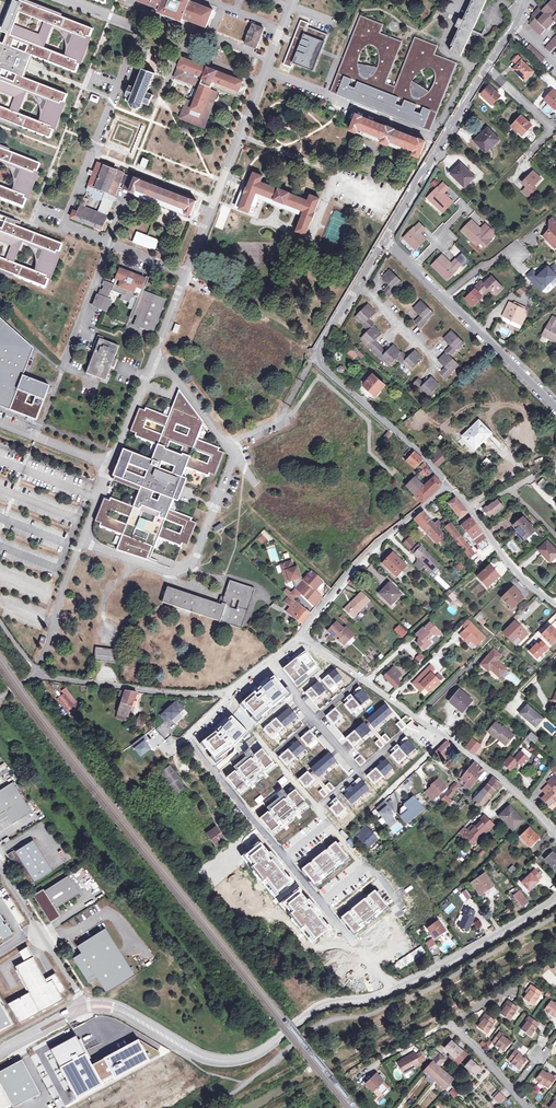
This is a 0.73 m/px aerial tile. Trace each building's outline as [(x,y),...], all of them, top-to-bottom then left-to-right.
[(1,31),(8,34),(4,44),(0,42),(0,51),(0,52),(0,91),(16,98),(15,104),(12,110),(0,105),(0,120),(18,127),(19,125),(51,138),(54,129),(51,129),(52,126),(56,128),(65,105),(61,104),(62,101),(64,102),(68,94),(24,77),(32,55),(76,72),(79,64),(77,63),(78,61),(81,62),(90,39),(86,38),(87,36),(90,37),(93,29),(62,16),(62,14),(26,0),(21,0),(21,1),(19,0),(13,0),(1,31)] [(137,1),(160,10),(159,13),(165,16),(176,20),(182,22),(184,19),(207,28),(214,10),(202,6),(191,1),(191,0),(137,0),(137,1)] [(470,36),(471,34),(472,32),(477,21),(486,1),(487,0),(474,0),(465,21),(460,18),(456,26),(461,29),(460,31),(470,36)] [(529,25),(541,35),(555,20),(555,21),(555,3),(553,0),(547,0),(533,15),(535,18),(529,25)] [(397,40),(394,39),(380,33),(383,25),(361,17),(339,74),(332,92),(337,94),(343,77),(352,80),(352,79),(359,82),(358,83),(393,97),(396,89),(386,85),(402,42),(399,41),(397,40)] [(291,45),(283,65),(292,68),(293,64),(314,72),(328,35),(308,27),(309,23),(301,20),(294,39),(296,40),(294,46),(291,45)] [(246,44),(257,48),(259,41),(260,41),(262,36),(261,36),(264,29),(253,24),(251,31),(250,31),(249,34),(248,37),(246,44)] [(470,36),(460,31),(451,52),(461,56),(470,36)] [(545,47),(548,51),(550,52),(555,46),(555,35),(545,47)] [(437,113),(457,64),(434,55),(438,47),(416,38),(396,89),(393,97),(398,99),(399,98),(406,100),(405,102),(417,106),(417,105),(424,108),(424,109),(430,111),(423,128),(428,130),(435,112),(437,113)] [(525,49),(540,64),(545,59),(529,45),(525,49)] [(517,66),(514,69),(513,69),(519,75),(518,76),(524,81),(533,72),(522,61),(523,59),(518,55),(513,61),(516,64),(517,66)] [(188,99),(181,118),(205,127),(209,116),(218,92),(211,90),(212,87),(237,97),(244,81),(214,70),(215,69),(213,68),(212,68),(183,57),(175,77),(187,82),(188,80),(202,85),(195,102),(188,99)] [(127,97),(125,101),(129,102),(130,103),(131,103),(132,106),(131,107),(132,108),(133,107),(137,109),(137,110),(138,110),(138,109),(142,107),(142,108),(143,108),(147,109),(149,106),(150,106),(151,105),(150,104),(154,96),(155,96),(154,95),(154,94),(153,94),(153,95),(148,93),(150,88),(151,88),(151,87),(150,86),(152,81),(153,82),(154,81),(153,80),(155,75),(156,76),(156,74),(156,73),(155,72),(155,73),(145,69),(145,68),(144,68),(144,69),(143,68),(143,69),(142,70),(143,70),(141,76),(140,75),(140,76),(141,77),(139,82),(138,81),(137,82),(138,83),(136,88),(131,86),(131,85),(130,86),(129,86),(129,87),(130,87),(127,95),(126,95),(126,96),(126,97),(127,97)] [(555,83),(555,81),(545,72),(539,78),(552,88),(555,83)] [(106,76),(104,81),(114,85),(116,80),(106,76)] [(343,77),(337,94),(423,128),(430,111),(424,109),(421,114),(415,112),(417,106),(405,102),(403,107),(396,104),(398,99),(393,97),(358,83),(356,88),(349,86),(352,80),(343,77)] [(491,104),(499,95),(489,86),(481,95),(491,104)] [(555,110),(555,93),(553,90),(544,100),(555,110)] [(357,114),(351,131),(356,133),(359,128),(364,130),(362,135),(389,146),(408,153),(410,148),(416,150),(413,155),(419,158),(426,141),(420,139),(420,140),(395,130),(395,129),(388,126),(387,127),(363,117),(357,114)] [(512,126),(522,135),(531,125),(521,116),(512,126)] [(475,141),(486,152),(499,140),(488,129),(475,141)] [(10,150),(0,146),(0,162),(1,160),(22,169),(16,184),(20,186),(18,192),(0,186),(0,198),(23,207),(27,199),(24,198),(25,195),(28,197),(37,175),(33,174),(34,172),(37,173),(40,164),(9,152),(10,150)] [(144,158),(141,166),(146,168),(149,160),(144,158)] [(105,197),(114,201),(121,183),(124,174),(125,172),(117,169),(117,171),(105,166),(106,165),(98,162),(87,190),(105,197)] [(465,187),(473,179),(467,172),(468,171),(461,164),(452,174),(465,187)] [(531,190),(534,187),(541,179),(533,172),(523,183),(527,186),(522,192),(529,198),(533,193),(531,190)] [(246,193),(240,208),(249,212),(255,197),(257,192),(275,199),(275,200),(286,204),(287,203),(305,211),(303,215),(297,231),(306,235),(311,221),(312,221),(315,213),(320,198),(311,194),(309,201),(290,193),(291,193),(279,188),(279,189),(261,182),(263,176),(255,173),(254,173),(248,188),(247,187),(245,193),(246,193)] [(135,178),(124,174),(121,183),(124,184),(123,188),(136,194),(135,195),(185,215),(186,213),(191,215),(197,201),(191,198),(191,199),(141,179),(136,177),(135,178)] [(431,202),(432,201),(443,212),(453,203),(445,195),(444,196),(442,194),(448,188),(443,183),(437,190),(437,189),(428,198),(431,202)] [(257,192),(255,197),(303,215),(305,211),(287,203),(286,204),(275,200),(275,199),(257,192)] [(84,197),(81,205),(85,207),(89,199),(84,197)] [(101,213),(108,216),(114,201),(105,197),(99,210),(102,211),(101,213)] [(102,229),(108,216),(101,213),(85,207),(81,205),(78,212),(74,211),(72,218),(102,229)] [(13,278),(14,275),(46,288),(49,279),(46,278),(47,276),(51,278),(60,255),(56,253),(57,251),(60,252),(63,244),(16,226),(17,222),(2,215),(0,215),(0,242),(11,247),(10,255),(8,260),(0,257),(0,273),(13,278)] [(552,218),(548,222),(548,230),(551,230),(551,232),(548,232),(544,236),(551,244),(554,241),(555,243),(555,222),(552,218)] [(474,241),(473,241),(476,245),(485,236),(491,229),(486,225),(480,230),(479,229),(479,228),(472,221),(463,230),(474,241)] [(408,242),(409,241),(417,249),(426,240),(421,235),(421,236),(419,234),(425,228),(420,223),(414,230),(413,229),(404,238),(408,242)] [(138,232),(134,242),(155,250),(159,240),(138,232)] [(444,275),(443,276),(447,280),(455,271),(461,264),(457,259),(451,265),(449,264),(450,263),(442,256),(433,265),(444,275)] [(538,277),(533,270),(527,276),(537,287),(542,283),(547,287),(555,278),(555,276),(555,274),(555,273),(555,265),(555,264),(550,268),(548,267),(538,277)] [(146,279),(120,269),(114,284),(106,281),(102,290),(101,290),(94,306),(104,310),(111,293),(112,290),(122,294),(121,299),(130,303),(129,306),(128,308),(133,310),(132,312),(134,313),(134,314),(138,316),(135,324),(153,331),(166,300),(144,291),(141,290),(146,279)] [(383,278),(391,286),(385,292),(390,297),(396,291),(395,290),(398,287),(397,286),(402,282),(390,270),(383,278)] [(492,276),(489,280),(485,284),(483,283),(482,281),(474,288),(476,290),(471,295),(470,294),(466,298),(473,306),(490,290),(492,293),(496,289),(498,292),(503,287),(492,276)] [(518,290),(522,294),(527,290),(523,286),(518,290)] [(114,295),(111,293),(104,310),(108,311),(113,298),(114,295)] [(414,309),(422,316),(415,322),(421,328),(427,321),(426,321),(429,317),(428,317),(433,312),(421,301),(414,309)] [(510,303),(504,316),(508,318),(509,317),(517,321),(523,309),(514,305),(510,303)] [(367,342),(366,343),(369,346),(369,347),(380,358),(381,358),(384,361),(385,360),(390,364),(396,358),(402,364),(403,363),(406,366),(407,365),(411,370),(423,358),(415,350),(407,358),(393,345),(385,353),(374,341),(382,333),(368,320),(376,312),(368,305),(357,316),(361,321),(360,321),(364,324),(363,325),(369,331),(363,338),(367,342)] [(524,310),(523,309),(517,321),(517,322),(522,325),(528,312),(524,310)] [(548,338),(555,342),(555,328),(555,327),(555,319),(553,317),(549,325),(549,324),(543,336),(547,338),(548,338)] [(30,418),(36,420),(49,386),(22,376),(33,348),(0,318),(0,407),(30,418)] [(444,338),(452,346),(439,360),(447,368),(441,374),(446,379),(452,374),(451,373),(455,370),(454,369),(458,364),(451,357),(457,351),(456,350),(459,347),(459,346),(463,342),(452,331),(444,338)] [(119,346),(100,339),(87,373),(106,381),(119,346)] [(340,351),(334,354),(337,361),(343,359),(340,351)] [(341,374),(345,369),(340,365),(336,370),(341,374)] [(377,396),(386,385),(373,375),(364,385),(377,396)] [(418,390),(419,389),(422,392),(423,392),(428,396),(439,384),(432,377),(423,385),(417,379),(412,384),(418,390)] [(198,440),(204,423),(180,391),(170,418),(147,409),(146,411),(140,409),(131,432),(137,434),(136,437),(159,446),(153,461),(125,450),(114,477),(116,477),(115,481),(116,482),(115,483),(140,493),(135,508),(112,499),(111,501),(105,499),(96,522),(102,524),(101,527),(124,535),(118,551),(150,562),(159,538),(182,547),(183,544),(189,547),(198,524),(192,522),(193,519),(170,510),(174,500),(179,502),(183,491),(188,480),(183,478),(187,468),(192,470),(210,477),(211,474),(216,477),(225,454),(220,451),(221,449),(198,440)] [(416,420),(427,412),(424,407),(413,416),(416,420)] [(464,436),(474,447),(484,438),(485,439),(487,437),(488,439),(493,435),(479,421),(464,436)] [(388,440),(393,434),(389,431),(384,437),(388,440)] [(415,468),(422,460),(415,453),(410,449),(405,455),(407,457),(405,459),(415,468)] [(448,457),(443,452),(442,452),(438,449),(434,453),(437,457),(432,461),(437,466),(448,457)] [(428,475),(432,472),(431,470),(427,465),(425,463),(421,467),(428,475)] [(426,484),(433,477),(431,475),(424,481),(426,484)] [(406,486),(423,503),(426,500),(429,498),(431,496),(434,492),(439,486),(441,484),(434,477),(424,487),(415,478),(410,482),(406,486)] [(542,488),(548,482),(543,478),(538,484),(542,488)] [(450,503),(461,517),(467,512),(455,498),(450,503)] [(495,514),(504,506),(498,499),(495,503),(494,502),(489,507),(488,505),(484,509),(490,516),(494,513),(495,514)] [(437,544),(442,540),(447,545),(447,546),(453,553),(456,550),(435,524),(434,525),(427,516),(424,512),(415,519),(437,544)] [(520,530),(527,538),(535,531),(524,517),(514,525),(518,531),(520,530)] [(471,518),(459,528),(464,534),(467,532),(476,542),(478,544),(485,539),(486,539),(480,532),(481,531),(471,518)] [(456,541),(461,537),(456,531),(450,524),(449,524),(445,519),(440,522),(456,541)] [(221,523),(214,528),(217,532),(224,527),(221,523)] [(464,534),(459,528),(456,531),(461,537),(464,534)] [(525,539),(527,538),(520,530),(518,531),(525,539)] [(467,532),(464,534),(473,545),(476,542),(467,532)] [(470,548),(461,537),(456,541),(465,552),(470,548)] [(410,538),(404,543),(410,549),(415,544),(410,538)] [(485,539),(478,544),(483,550),(490,544),(485,539)] [(512,539),(506,544),(514,554),(520,549),(512,539)] [(543,553),(551,561),(555,557),(555,550),(548,541),(538,550),(542,554),(543,553)] [(420,559),(416,563),(414,565),(419,571),(425,565),(426,566),(427,566),(432,571),(439,565),(433,559),(434,559),(419,544),(412,552),(420,559)] [(465,552),(470,558),(475,554),(470,548),(465,552)] [(383,564),(396,576),(406,566),(394,553),(383,564)] [(478,558),(475,554),(470,558),(473,562),(478,558)] [(324,581),(312,571),(303,580),(303,577),(301,578),(298,567),(294,568),(292,561),(281,565),(283,572),(287,571),(290,581),(293,580),(296,588),(296,589),(315,606),(322,597),(315,591),(324,581)] [(459,572),(464,568),(459,563),(455,568),(459,572)] [(477,577),(487,587),(498,577),(489,567),(477,577)] [(242,628),(255,589),(230,580),(222,605),(168,587),(163,602),(242,629),(242,628)] [(380,594),(384,598),(385,597),(392,604),(401,595),(390,584),(380,594)] [(512,608),(523,597),(513,587),(502,598),(512,608)] [(452,600),(454,597),(456,595),(452,592),(450,590),(446,594),(448,596),(452,600)] [(361,593),(355,599),(356,601),(351,606),(349,605),(345,609),(349,613),(351,611),(355,615),(369,600),(361,593)] [(303,624),(311,614),(310,614),(297,603),(289,596),(285,602),(286,603),(291,607),(287,612),(303,624)] [(454,597),(452,600),(460,607),(463,604),(454,597)] [(310,612),(314,609),(304,599),(301,603),(310,612)] [(479,620),(485,615),(481,611),(475,617),(479,620)] [(467,620),(462,625),(466,629),(460,635),(464,639),(467,637),(471,641),(476,646),(484,638),(467,620)] [(348,633),(350,631),(346,627),(344,629),(337,622),(328,631),(336,639),(338,636),(340,638),(339,640),(344,645),(352,637),(348,633)] [(433,634),(437,630),(430,622),(425,627),(424,626),(416,634),(422,639),(417,643),(424,650),(431,643),(428,639),(433,634)] [(517,645),(527,634),(515,622),(504,632),(517,645)] [(547,622),(537,632),(541,636),(551,626),(547,622)] [(395,630),(402,638),(406,634),(399,626),(395,630)] [(555,642),(555,632),(551,627),(542,635),(552,645),(555,642)] [(328,633),(323,637),(329,644),(334,640),(328,633)] [(96,649),(95,661),(119,664),(120,652),(96,649)] [(489,671),(490,670),(500,678),(506,670),(497,662),(502,656),(494,650),(481,665),(489,671)] [(277,665),(290,655),(287,651),(273,661),(277,665)] [(306,651),(282,670),(294,684),(306,674),(317,665),(306,651)] [(419,654),(415,659),(419,663),(424,658),(419,654)] [(536,666),(534,664),(531,667),(528,670),(531,673),(535,670),(537,671),(544,663),(542,660),(536,666)] [(421,684),(425,688),(429,692),(439,682),(431,674),(435,670),(430,666),(412,684),(417,688),(421,684)] [(383,677),(395,688),(400,683),(396,680),(401,675),(393,667),(383,677)] [(334,670),(328,675),(336,684),(342,679),(334,670)] [(309,677),(306,674),(294,684),(297,687),(309,677)] [(386,691),(391,688),(381,674),(377,677),(386,691)] [(328,675),(322,681),(330,690),(336,684),(328,675)] [(274,676),(242,703),(247,709),(254,716),(257,720),(261,717),(264,715),(262,712),(268,706),(270,705),(277,699),(279,702),(289,694),(274,676)] [(318,682),(312,687),(319,696),(326,691),(318,682)] [(420,692),(425,688),(421,684),(417,688),(420,692)] [(312,687),(305,693),(313,702),(319,696),(312,687)] [(358,693),(353,697),(361,706),(369,698),(360,687),(355,691),(358,693)] [(74,704),(76,703),(76,702),(65,688),(63,690),(65,694),(58,699),(72,716),(79,711),(76,707),(74,704)] [(121,715),(126,717),(128,717),(137,693),(125,691),(125,693),(121,691),(119,696),(123,697),(117,716),(120,717),(121,715)] [(450,702),(455,706),(456,705),(464,711),(472,701),(460,691),(450,702)] [(349,701),(344,705),(351,714),(361,706),(353,697),(351,695),(346,698),(349,701)] [(270,705),(272,707),(279,702),(277,699),(270,705)] [(177,701),(160,716),(166,721),(169,718),(172,720),(184,709),(177,701)] [(385,704),(376,712),(383,721),(392,713),(385,704)] [(463,713),(464,711),(456,705),(455,706),(463,713)] [(264,715),(270,709),(268,706),(262,712),(264,715)] [(535,727),(543,719),(527,706),(520,714),(535,727)] [(289,708),(283,713),(291,722),(297,717),(289,708)] [(335,708),(326,716),(334,725),(343,717),(335,708)] [(376,712),(367,720),(374,729),(383,721),(376,712)] [(283,713),(277,719),(284,727),(285,728),(291,722),(283,713)] [(406,716),(401,720),(407,726),(412,721),(406,716)] [(216,732),(202,743),(207,749),(210,753),(216,761),(220,758),(233,747),(243,738),(248,733),(232,717),(219,730),(216,732)] [(276,718),(270,723),(278,733),(284,727),(276,718)] [(400,721),(396,724),(402,730),(405,727),(400,721)] [(278,733),(270,723),(264,729),(272,738),(278,733)] [(364,723),(355,730),(362,739),(371,731),(364,723)] [(498,737),(507,744),(509,742),(514,736),(503,727),(502,729),(496,723),(488,732),(496,739),(497,738),(498,737)] [(310,730),(300,738),(308,747),(317,739),(310,730)] [(355,730),(346,738),(353,747),(362,739),(355,730)] [(529,740),(530,738),(535,743),(539,739),(531,733),(528,736),(527,736),(526,737),(529,740)] [(385,734),(381,737),(387,743),(390,740),(385,734)] [(147,739),(144,735),(132,745),(141,756),(151,749),(145,741),(147,739)] [(517,740),(514,736),(509,742),(512,745),(517,740)] [(404,743),(399,747),(407,756),(416,748),(406,737),(402,741),(404,743)] [(506,745),(507,744),(498,737),(497,738),(506,745)] [(379,740),(375,743),(380,749),(384,746),(379,740)] [(473,754),(478,749),(480,746),(473,740),(466,747),(473,754)] [(297,741),(288,749),(296,758),(305,750),(297,741)] [(441,761),(447,755),(443,751),(450,744),(446,742),(433,754),(441,761)] [(395,751),(390,755),(398,764),(407,756),(399,747),(397,745),(393,748),(395,751)] [(234,772),(227,778),(238,791),(246,785),(243,781),(246,779),(248,782),(261,771),(259,768),(262,765),(265,769),(273,763),(263,749),(255,755),(236,770),(237,771),(236,773),(235,774),(234,772)] [(255,755),(250,749),(244,753),(247,757),(232,769),(236,773),(237,771),(236,770),(255,755)] [(287,766),(296,758),(288,749),(279,757),(287,766)] [(216,761),(210,753),(208,755),(215,764),(221,760),(220,758),(216,761)] [(329,753),(320,761),(328,769),(337,761),(329,753)] [(511,771),(518,763),(523,767),(529,760),(520,753),(518,756),(514,753),(511,757),(503,765),(511,771)] [(360,755),(355,760),(360,766),(366,762),(360,755)] [(385,760),(376,768),(384,776),(393,768),(385,760)] [(319,762),(309,770),(317,779),(326,770),(319,762)] [(467,772),(461,779),(465,783),(470,788),(483,771),(474,763),(467,772)] [(165,778),(164,779),(165,780),(166,779),(170,784),(167,786),(174,795),(183,788),(177,779),(178,778),(170,767),(162,773),(165,778)] [(376,768),(367,776),(374,785),(384,776),(376,768)] [(457,776),(461,779),(467,772),(463,769),(457,776)] [(308,772),(298,780),(306,788),(315,780),(308,772)] [(542,799),(549,807),(553,802),(554,803),(555,801),(555,796),(555,795),(555,794),(555,791),(555,780),(553,777),(547,783),(549,784),(543,790),(547,794),(542,799)] [(478,803),(475,805),(480,809),(482,807),(482,806),(485,802),(495,790),(501,784),(493,778),(483,790),(473,799),(478,803)] [(446,788),(438,779),(434,783),(435,784),(426,793),(433,800),(446,788)] [(362,780),(353,788),(360,797),(369,789),(362,780)] [(12,824),(21,819),(13,807),(24,800),(13,782),(0,791),(0,821),(8,817),(12,824)] [(329,783),(326,786),(331,792),(335,789),(329,783)] [(457,804),(452,800),(451,802),(449,799),(454,793),(454,792),(458,787),(454,784),(450,788),(451,789),(441,800),(452,809),(457,804)] [(348,792),(344,796),(352,805),(360,797),(350,786),(346,789),(348,792)] [(322,789),(319,792),(324,798),(328,795),(322,789)] [(267,813),(260,819),(271,832),(279,826),(276,822),(279,819),(281,822),(294,812),(292,808),(295,806),(298,810),(306,803),(295,790),(288,796),(269,811),(270,812),(269,813),(267,814),(267,813)] [(269,811),(288,796),(283,790),(277,794),(280,798),(265,809),(269,813),(270,812),(269,811)] [(414,798),(417,802),(419,800),(421,803),(425,800),(419,793),(413,797),(414,798)] [(334,804),(330,808),(338,817),(346,809),(336,798),(332,801),(334,804)] [(410,801),(405,805),(401,809),(400,815),(407,823),(423,809),(417,802),(414,798),(410,801)] [(24,800),(13,807),(21,819),(32,812),(24,800)] [(388,806),(384,801),(376,808),(380,812),(379,813),(388,824),(393,820),(391,817),(392,817),(392,814),(390,811),(387,808),(388,806)] [(516,816),(517,815),(509,807),(500,816),(512,830),(521,822),(516,816)] [(470,830),(468,828),(466,830),(464,827),(458,833),(461,835),(461,836),(463,835),(464,841),(468,840),(469,843),(472,842),(474,841),(475,841),(477,839),(479,840),(494,826),(484,816),(473,827),(470,830)] [(371,835),(372,834),(365,827),(356,835),(368,847),(375,840),(371,835)] [(520,837),(530,848),(536,842),(535,841),(539,838),(530,828),(520,837)] [(216,844),(224,839),(216,829),(209,835),(216,844)] [(52,871),(33,841),(15,852),(14,851),(11,853),(14,858),(10,860),(27,887),(52,871)] [(336,841),(302,869),(314,882),(347,855),(336,841)] [(274,895),(292,881),(261,843),(244,857),(252,868),(251,868),(262,883),(263,882),(274,895)] [(486,848),(492,853),(495,849),(489,845),(486,848)] [(555,872),(555,856),(552,852),(545,860),(555,872)] [(535,870),(521,883),(529,891),(538,882),(537,881),(539,879),(542,877),(535,870)] [(472,883),(480,895),(486,890),(493,886),(485,874),(472,883)] [(64,879),(75,897),(79,894),(68,876),(64,879)] [(75,897),(64,879),(44,891),(43,889),(33,896),(50,923),(61,916),(56,909),(75,897)] [(330,928),(299,890),(282,905),(290,915),(289,916),(300,930),(301,929),(312,942),(330,928)] [(373,890),(339,915),(351,932),(386,907),(373,890)] [(466,890),(462,892),(466,900),(470,897),(466,890)] [(528,902),(519,891),(513,896),(520,905),(522,907),(528,902)] [(464,913),(465,913),(459,926),(468,930),(473,921),(474,918),(473,917),(475,912),(466,908),(464,913)] [(3,941),(14,935),(0,913),(0,937),(3,941)] [(433,936),(434,938),(439,935),(440,937),(447,933),(439,921),(436,922),(434,919),(427,924),(430,927),(427,929),(433,936)] [(82,954),(74,959),(87,980),(95,975),(96,976),(107,992),(108,993),(135,975),(106,929),(78,947),(82,954)] [(432,938),(425,943),(429,948),(435,944),(432,938)] [(20,952),(25,962),(34,957),(28,947),(20,952)] [(8,1004),(20,1023),(64,1000),(61,994),(66,990),(56,973),(46,980),(34,957),(25,962),(15,967),(29,993),(8,1004)] [(542,976),(553,987),(555,984),(555,977),(548,969),(542,976)] [(530,990),(527,994),(524,999),(532,1005),(535,1002),(537,1001),(536,1000),(539,997),(538,996),(541,993),(531,986),(529,989),(530,990)] [(506,1005),(504,1009),(500,1014),(509,1020),(511,1017),(512,1017),(513,1016),(513,1015),(515,1012),(515,1011),(517,1008),(508,1001),(505,1004),(506,1005)] [(555,1004),(550,1001),(544,1010),(547,1012),(547,1013),(548,1014),(549,1013),(552,1016),(553,1015),(555,1018),(555,1005),(555,1004)] [(12,1025),(0,1002),(0,1032),(12,1025)] [(484,1018),(481,1022),(478,1027),(486,1033),(489,1030),(489,1031),(491,1029),(490,1029),(493,1025),(492,1025),(494,1021),(485,1014),(483,1018),(484,1018)] [(527,1021),(525,1025),(521,1030),(530,1036),(532,1033),(533,1033),(534,1032),(533,1031),(536,1027),(538,1024),(528,1017),(526,1020),(527,1021)] [(502,1036),(503,1035),(499,1032),(492,1041),(495,1044),(495,1045),(499,1048),(498,1048),(499,1049),(500,1048),(504,1051),(510,1042),(505,1039),(502,1036)] [(77,1035),(50,1049),(78,1101),(151,1062),(139,1040),(92,1064),(77,1035)] [(524,1055),(528,1049),(517,1041),(513,1047),(524,1055)] [(462,1052),(461,1051),(451,1042),(445,1048),(452,1055),(460,1063),(467,1055),(463,1051),(462,1052)] [(439,1066),(445,1059),(435,1050),(429,1058),(439,1066)] [(517,1054),(518,1053),(515,1050),(508,1059),(511,1062),(511,1063),(514,1065),(514,1066),(515,1067),(515,1066),(519,1069),(526,1060),(521,1057),(517,1054)] [(420,1063),(419,1062),(424,1059),(421,1052),(416,1055),(414,1052),(404,1058),(404,1059),(398,1063),(404,1072),(415,1066),(420,1063)] [(452,1055),(450,1057),(459,1065),(460,1063),(452,1055)] [(470,1071),(471,1072),(475,1075),(481,1069),(471,1060),(460,1072),(466,1077),(470,1073),(469,1072),(470,1071)] [(0,1073),(0,1079),(16,1107),(42,1094),(24,1061),(0,1073)] [(444,1090),(453,1079),(433,1062),(424,1072),(444,1090)] [(550,1077),(547,1075),(542,1071),(536,1080),(539,1082),(539,1083),(540,1084),(541,1084),(544,1086),(548,1088),(555,1078),(551,1076),(550,1077)] [(388,1089),(382,1083),(380,1081),(382,1079),(377,1073),(366,1083),(373,1091),(377,1088),(382,1094),(388,1089)] [(0,1084),(0,1107),(6,1107),(12,1105),(0,1084)] [(452,1089),(449,1093),(455,1098),(458,1094),(452,1089)] [(507,1099),(499,1092),(494,1098),(500,1104),(507,1099)]
